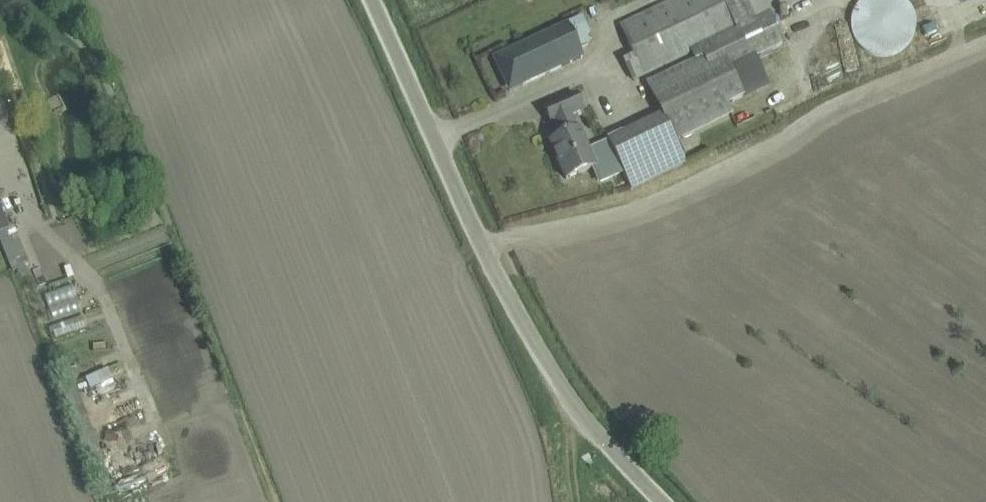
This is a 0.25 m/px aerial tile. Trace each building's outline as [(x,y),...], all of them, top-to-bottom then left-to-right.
[(687,162),(676,139),(730,113),(726,105),(761,88),(747,59),(783,42),(770,15),(801,0),(675,0),(621,26),(635,56),(624,61),(633,80),(692,52),(696,62),(648,85),(663,115),(608,142),(631,189),(687,162)] [(917,25),(916,19),(915,14),(912,8),(909,4),(905,0),(862,0),(858,4),(855,8),(853,14),(851,19),(851,25),(851,31),(853,36),(855,41),(858,46),(862,50),(867,53),(872,56),(878,57),(884,58),(889,57),(895,56),(900,53),(905,50),(909,46),(912,41),(915,36),(916,31),(917,25)] [(524,85),(583,57),(568,24),(509,52),(524,85)] [(566,179),(595,167),(579,131),(578,131),(572,116),(583,111),(576,94),(545,108),(552,124),(555,123),(562,139),(551,143),(566,179)] [(9,230),(0,208),(0,233),(9,230)] [(74,282),(46,293),(56,319),(84,308),(74,282)] [(114,368),(90,377),(94,388),(118,379),(114,368)]
